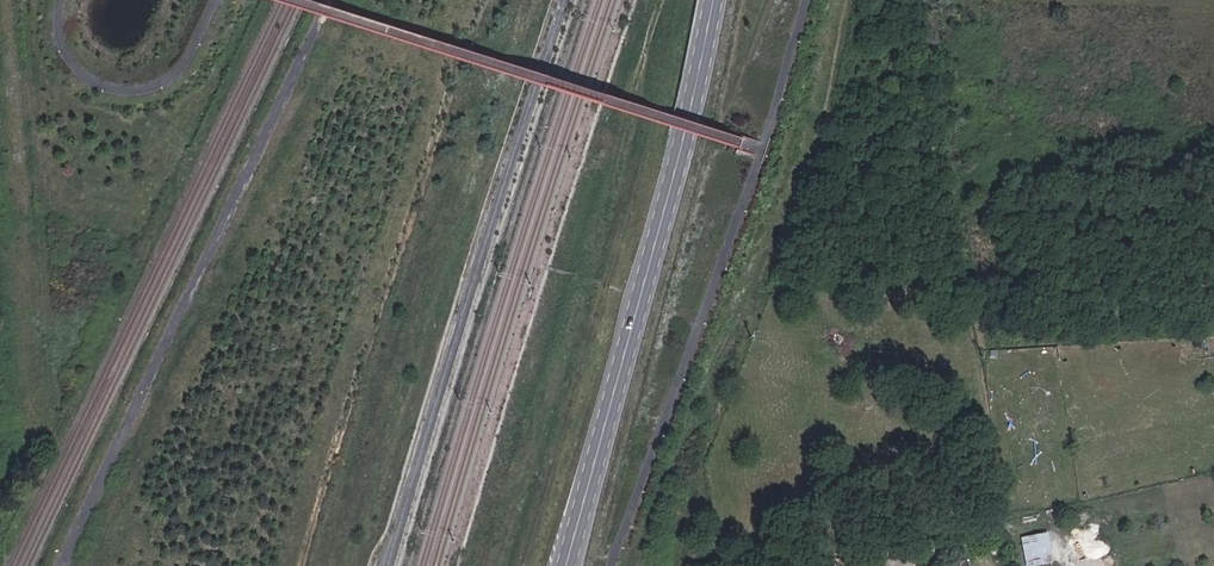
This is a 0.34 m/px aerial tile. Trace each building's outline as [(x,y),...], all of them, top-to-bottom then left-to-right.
[(1024,533),(1026,564),(1053,562),(1051,531),(1024,533)] [(1009,554),(1011,565),(1027,565),(1023,550),(1009,554)]
